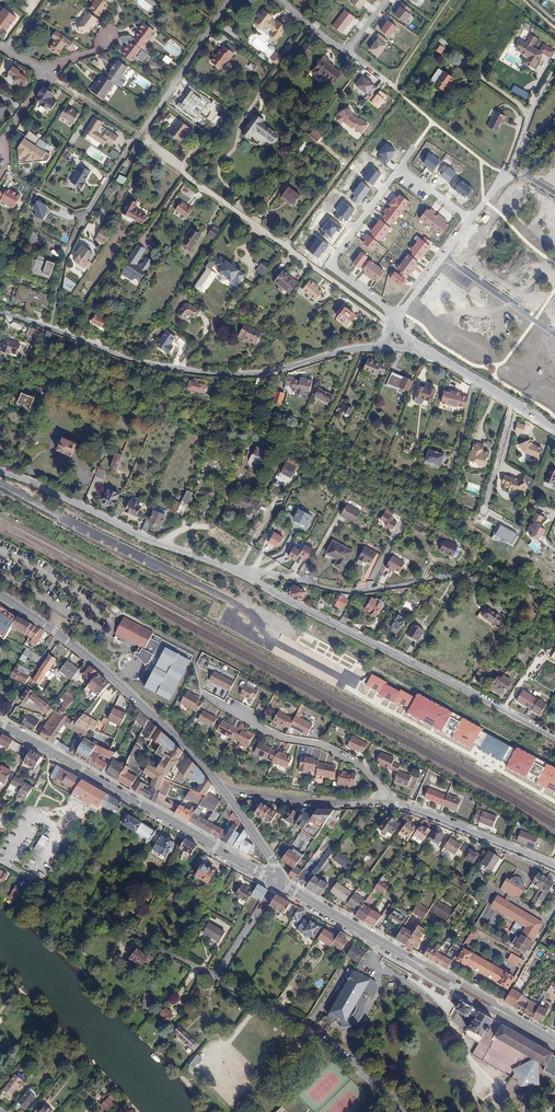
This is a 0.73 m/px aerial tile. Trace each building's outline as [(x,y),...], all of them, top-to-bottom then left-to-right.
[(108,0),(96,0),(90,8),(100,16),(107,7),(105,5),(108,0)] [(352,3),(360,10),(367,1),(365,0),(354,0),(352,3)] [(264,10),(253,2),(244,14),(244,18),(247,20),(252,20),(253,18),(257,19),(272,31),(270,34),(270,38),(272,40),(276,39),(286,27),(272,16),(270,19),(262,13),(264,10)] [(401,8),(395,15),(406,24),(412,16),(409,14),(412,11),(402,3),(400,7),(401,8)] [(355,16),(345,7),(332,24),(343,32),(355,16)] [(5,11),(0,18),(0,27),(8,33),(18,20),(5,11)] [(99,19),(88,11),(86,14),(87,15),(83,20),(79,21),(81,33),(90,32),(99,19)] [(155,32),(153,30),(153,29),(144,22),(140,27),(141,28),(142,28),(140,31),(139,31),(135,35),(137,36),(135,40),(142,45),(145,42),(146,43),(152,35),(154,35),(155,33),(155,32)] [(389,22),(382,31),(390,38),(398,28),(389,22)] [(523,39),(519,36),(513,45),(525,53),(522,58),(531,64),(540,49),(548,53),(552,46),(540,39),(536,46),(529,42),(534,33),(528,30),(523,39)] [(69,52),(75,44),(58,32),(53,39),(56,42),(50,51),(59,57),(64,51),(63,50),(64,48),(65,49),(69,52)] [(378,39),(370,50),(378,57),(387,46),(385,45),(388,41),(379,34),(376,38),(378,39)] [(445,45),(436,39),(432,45),(441,51),(445,45)] [(133,42),(132,41),(129,45),(130,46),(127,51),(126,50),(123,53),(131,59),(132,59),(133,60),(135,60),(136,58),(136,55),(141,48),(140,47),(142,45),(135,40),(133,42)] [(300,50),(304,54),(308,48),(311,44),(307,41),(300,50)] [(227,65),(235,54),(225,47),(219,56),(217,58),(216,57),(213,63),(223,70),(226,64),(227,65)] [(277,53),(274,57),(280,62),(283,57),(277,53)] [(328,60),(329,59),(324,56),(313,72),(320,77),(322,73),(334,82),(341,72),(334,67),(326,62),(328,60)] [(128,67),(118,61),(116,65),(115,64),(111,70),(112,70),(109,74),(111,75),(108,79),(114,83),(121,88),(127,80),(122,76),(128,67)] [(251,62),(247,67),(253,72),(257,67),(251,62)] [(20,71),(21,69),(15,65),(9,73),(10,73),(17,78),(16,79),(17,80),(20,83),(21,81),(23,82),(23,85),(28,85),(28,76),(20,71)] [(437,66),(436,66),(434,68),(435,68),(431,74),(430,74),(428,77),(434,81),(442,69),(437,66)] [(452,76),(442,69),(434,81),(433,82),(442,88),(445,84),(447,80),(449,81),(452,76)] [(8,77),(16,82),(17,80),(16,79),(17,78),(10,73),(8,77)] [(97,86),(95,85),(91,91),(103,100),(114,83),(108,79),(104,76),(101,80),(100,79),(98,83),(98,85),(97,86)] [(48,106),(51,105),(52,106),(55,108),(60,102),(55,99),(53,98),(56,93),(52,90),(46,86),(40,95),(41,102),(48,106)] [(530,94),(516,86),(512,93),(525,102),(527,98),(530,94)] [(380,90),(376,96),(372,94),(367,101),(379,108),(388,96),(380,90)] [(356,112),(351,105),(341,111),(346,120),(354,126),(356,125),(364,131),(371,121),(363,115),(362,116),(356,112)] [(74,124),(80,113),(66,106),(60,117),(74,124)] [(503,113),(493,108),(486,124),(496,129),(500,120),(500,119),(500,117),(502,116),(503,113)] [(244,131),(249,135),(262,119),(256,115),(244,131)] [(101,130),(106,122),(97,116),(88,132),(91,134),(96,137),(95,140),(95,142),(100,146),(102,146),(104,142),(105,143),(107,139),(110,141),(116,145),(122,136),(111,129),(107,135),(101,130)] [(263,120),(262,119),(249,135),(251,136),(256,129),(272,141),(275,137),(259,125),(263,120)] [(185,134),(187,136),(191,130),(177,120),(173,127),(173,128),(169,134),(179,141),(182,137),(185,134)] [(313,130),(312,131),(320,139),(322,137),(313,130)] [(37,145),(41,139),(29,131),(21,145),(22,146),(20,151),(19,151),(20,164),(31,162),(41,148),(37,145)] [(309,135),(317,142),(320,139),(312,131),(309,135)] [(300,153),(308,144),(305,141),(297,150),(300,153)] [(49,154),(41,148),(31,162),(46,159),(49,154)] [(112,149),(109,154),(116,159),(119,154),(112,149)] [(105,165),(110,168),(114,162),(108,159),(105,165)] [(89,176),(92,171),(83,165),(73,181),(82,187),(84,188),(87,183),(86,182),(87,180),(89,176)] [(119,175),(116,181),(124,185),(127,178),(119,175)] [(6,192),(4,191),(0,198),(3,200),(2,202),(10,206),(11,209),(14,208),(15,206),(16,207),(21,198),(17,195),(16,196),(11,193),(11,192),(7,190),(6,192)] [(135,208),(138,203),(130,199),(123,211),(119,209),(116,213),(120,216),(122,213),(142,224),(147,215),(135,208)] [(190,204),(189,205),(182,200),(177,208),(188,216),(194,207),(190,204)] [(30,214),(44,220),(50,207),(36,201),(30,214)] [(216,235),(218,231),(212,226),(209,231),(216,235)] [(96,241),(105,245),(108,238),(99,234),(96,241)] [(190,251),(193,247),(184,241),(181,245),(190,251)] [(136,261),(138,263),(138,261),(146,249),(139,243),(137,246),(143,251),(136,261)] [(93,253),(83,245),(77,253),(88,260),(93,253)] [(133,257),(132,258),(128,264),(126,264),(123,269),(123,271),(132,278),(134,278),(136,277),(140,280),(153,260),(148,257),(142,266),(140,268),(136,265),(136,261),(143,251),(137,246),(131,255),(133,257)] [(236,286),(246,273),(221,255),(212,267),(210,265),(191,291),(199,297),(201,296),(214,278),(208,274),(211,268),(217,272),(219,270),(223,273),(224,273),(228,276),(227,277),(232,280),(230,282),(236,286)] [(55,263),(48,261),(47,263),(37,259),(34,270),(51,275),(55,263)] [(270,269),(262,263),(257,270),(264,276),(270,269)] [(203,272),(191,289),(191,291),(210,265),(206,266),(202,271),(203,272)] [(289,275),(283,270),(275,281),(289,292),(298,282),(294,279),(298,273),(294,269),(289,275)] [(303,289),(316,300),(320,295),(323,291),(319,287),(317,286),(318,285),(311,279),(303,289)] [(16,286),(11,301),(22,304),(24,300),(16,298),(19,287),(16,286)] [(30,307),(32,300),(45,303),(47,295),(19,287),(16,298),(24,300),(27,301),(24,311),(33,314),(34,308),(30,307)] [(201,312),(190,304),(186,305),(179,315),(180,317),(184,320),(186,320),(188,316),(192,315),(193,316),(193,317),(195,319),(196,318),(197,318),(201,312)] [(351,320),(356,315),(346,307),(338,317),(348,325),(351,320)] [(92,321),(101,325),(100,327),(99,328),(104,331),(106,327),(103,325),(106,320),(96,315),(93,320),(92,321)] [(211,322),(219,327),(225,321),(216,315),(211,322)] [(336,319),(346,327),(348,325),(338,317),(336,319)] [(13,321),(10,325),(19,330),(21,326),(13,321)] [(86,335),(90,326),(82,323),(78,332),(86,335)] [(263,332),(245,324),(239,336),(244,338),(245,337),(251,340),(257,343),(263,332)] [(174,347),(170,345),(176,337),(166,331),(157,346),(170,354),(174,347)] [(2,351),(16,355),(20,344),(6,339),(2,351)] [(379,363),(375,362),(368,359),(365,369),(377,374),(378,372),(384,375),(388,364),(380,361),(379,363)] [(294,379),(295,378),(288,376),(286,384),(292,386),(292,389),(298,391),(296,396),(306,398),(310,391),(313,380),(301,377),(300,380),(294,379)] [(399,389),(408,393),(414,380),(404,376),(399,389)] [(190,381),(190,383),(188,383),(187,386),(189,387),(189,388),(204,392),(205,391),(206,385),(199,383),(200,380),(200,379),(198,378),(197,379),(196,382),(190,381)] [(431,388),(431,390),(426,388),(420,386),(414,401),(430,407),(436,390),(431,388)] [(319,388),(316,396),(328,402),(329,402),(332,395),(319,388)] [(274,402),(282,404),(284,393),(277,391),(274,402)] [(17,402),(24,405),(24,406),(30,408),(35,398),(30,396),(31,394),(28,393),(27,394),(22,392),(17,402)] [(454,394),(451,393),(445,392),(441,405),(457,409),(458,408),(466,409),(469,397),(461,396),(461,394),(455,392),(454,394)] [(255,408),(258,395),(253,394),(250,406),(255,408)] [(327,404),(328,402),(316,396),(314,399),(327,404)] [(351,414),(353,409),(343,404),(340,409),(351,414)] [(57,450),(72,456),(77,443),(63,437),(61,441),(59,440),(56,448),(57,449),(57,450)] [(530,439),(519,444),(522,450),(524,449),(526,453),(538,457),(542,448),(537,445),(537,446),(533,445),(530,439)] [(484,444),(475,442),(472,451),(470,450),(467,459),(478,462),(477,464),(485,466),(488,453),(483,451),(484,444)] [(256,445),(253,454),(265,459),(268,450),(256,445)] [(435,465),(439,453),(424,448),(420,459),(435,465)] [(230,451),(227,458),(234,461),(237,455),(230,451)] [(111,472),(115,474),(122,454),(116,452),(111,465),(113,466),(111,472)] [(296,467),(286,462),(281,472),(291,477),(296,467)] [(102,470),(102,469),(100,468),(97,475),(105,478),(107,472),(102,470)] [(546,481),(554,484),(554,483),(554,470),(550,469),(546,481)] [(519,496),(524,493),(522,490),(525,488),(526,487),(521,478),(517,480),(512,478),(513,478),(504,475),(502,483),(505,484),(504,487),(509,488),(509,489),(516,492),(519,496)] [(478,493),(480,486),(468,484),(466,490),(478,493)] [(108,505),(109,503),(115,505),(120,494),(113,491),(112,492),(108,490),(107,494),(106,493),(103,500),(104,501),(103,503),(108,505)] [(184,497),(182,501),(187,503),(188,502),(189,502),(190,502),(191,501),(191,500),(192,500),(192,499),(191,498),(191,497),(190,497),(192,493),(187,490),(184,497)] [(182,501),(184,497),(178,494),(171,510),(175,512),(180,502),(182,503),(182,501)] [(258,515),(265,499),(257,496),(256,500),(241,494),(237,504),(247,508),(245,512),(250,515),(251,512),(258,515)] [(143,500),(133,496),(131,501),(126,511),(137,516),(141,506),(143,500)] [(183,513),(187,503),(182,501),(182,503),(178,511),(182,513),(183,513)] [(357,508),(348,503),(342,513),(352,519),(357,508)] [(122,509),(118,507),(114,516),(118,518),(122,509)] [(151,509),(142,529),(147,531),(151,521),(162,525),(165,515),(164,515),(165,511),(156,507),(155,511),(151,509)] [(306,525),(312,516),(299,509),(294,518),(306,525)] [(386,512),(382,519),(385,521),(387,525),(394,529),(398,521),(392,518),(391,515),(386,512)] [(542,515),(533,512),(531,520),(534,521),(533,524),(530,523),(528,528),(533,530),(531,536),(539,539),(541,535),(542,535),(545,528),(541,526),(540,523),(542,515)] [(511,536),(514,530),(507,526),(503,532),(511,536)] [(279,546),(283,536),(273,531),(268,542),(279,546)] [(445,540),(440,550),(454,556),(453,558),(458,560),(463,548),(445,540)] [(336,565),(343,569),(353,551),(334,541),(328,553),(339,559),(336,565)] [(301,549),(293,545),(288,556),(296,560),(299,555),(307,559),(313,548),(304,544),(301,549)] [(368,561),(372,563),(377,553),(365,547),(359,559),(364,562),(365,560),(368,561)] [(394,554),(387,566),(392,568),(393,566),(397,568),(401,570),(406,560),(394,554)] [(304,574),(309,565),(303,562),(298,571),(304,574)] [(291,589),(288,594),(301,601),(306,593),(294,586),(293,589),(291,588),(291,589)] [(348,600),(338,595),(333,604),(338,607),(339,606),(343,608),(348,600)] [(384,602),(376,597),(375,600),(372,598),(365,610),(370,613),(370,614),(376,617),(384,602)] [(504,619),(484,606),(477,617),(496,630),(504,619)] [(402,618),(396,614),(389,624),(399,630),(405,621),(402,619),(402,618)] [(344,615),(340,621),(348,625),(351,619),(344,615)] [(31,625),(18,617),(13,627),(26,635),(31,625)] [(118,626),(116,629),(117,630),(116,633),(131,641),(144,627),(124,617),(119,627),(118,626)] [(424,631),(414,624),(407,635),(418,641),(424,631)] [(29,636),(34,626),(31,625),(26,635),(29,636)] [(40,630),(34,626),(29,636),(34,639),(40,630)] [(144,627),(131,641),(140,646),(142,647),(143,650),(140,655),(136,653),(136,652),(133,659),(138,657),(143,660),(145,664),(149,663),(160,643),(151,638),(154,633),(144,627)] [(191,660),(166,647),(144,688),(170,701),(191,660)] [(38,663),(42,657),(26,648),(23,654),(38,663)] [(40,670),(46,675),(48,670),(56,659),(50,655),(40,670)] [(498,657),(495,662),(504,668),(507,663),(498,657)] [(67,661),(60,671),(72,680),(79,670),(67,661)] [(84,675),(92,682),(96,677),(98,674),(99,673),(91,667),(84,675)] [(10,676),(25,684),(30,676),(15,668),(10,676)] [(46,675),(40,670),(33,680),(40,684),(46,675)] [(213,671),(209,680),(224,688),(228,679),(213,671)] [(478,672),(474,677),(479,682),(484,676),(478,672)] [(105,690),(110,684),(98,674),(96,677),(97,678),(94,682),(105,690)] [(372,675),(366,686),(380,693),(379,695),(395,703),(395,702),(409,710),(407,713),(472,748),(474,745),(509,764),(507,767),(554,794),(554,769),(517,748),(516,750),(482,731),(483,729),(418,693),(415,698),(401,690),(400,692),(386,684),(387,683),(372,675)] [(499,677),(492,686),(502,693),(506,688),(508,690),(511,686),(509,685),(511,682),(504,677),(502,680),(499,677)] [(246,684),(241,694),(250,699),(252,695),(256,697),(259,691),(246,684)] [(34,692),(28,688),(21,699),(27,703),(29,700),(34,703),(42,708),(45,710),(43,712),(47,715),(48,716),(53,709),(33,693),(34,692)] [(540,715),(547,704),(523,689),(516,701),(540,715)] [(70,697),(66,702),(63,705),(65,706),(67,709),(74,701),(77,698),(67,690),(65,693),(67,695),(70,697)] [(195,706),(200,697),(192,693),(192,694),(187,691),(182,700),(195,706)] [(42,708),(38,713),(45,718),(47,715),(43,712),(45,710),(42,708)] [(126,714),(114,709),(109,720),(121,726),(126,714)] [(46,724),(45,728),(52,733),(61,715),(55,710),(53,712),(51,716),(49,720),(46,724)] [(198,719),(213,726),(217,718),(203,710),(198,719)] [(149,720),(140,711),(134,723),(144,728),(149,720)] [(285,725),(289,727),(290,725),(294,718),(280,711),(275,721),(285,726),(285,725)] [(300,715),(297,713),(294,718),(290,725),(307,734),(313,724),(299,717),(300,715)] [(62,727),(71,733),(72,730),(76,723),(62,714),(61,715),(52,733),(45,728),(41,735),(40,736),(62,749),(64,745),(59,742),(56,740),(62,727)] [(27,715),(22,725),(33,731),(39,722),(27,715)] [(94,720),(83,715),(76,723),(89,730),(90,729),(93,730),(97,723),(94,721),(94,720)] [(217,730),(231,738),(231,737),(236,728),(237,728),(223,720),(217,730)] [(152,740),(159,729),(151,722),(146,732),(147,733),(145,736),(152,740)] [(89,730),(76,723),(72,730),(79,734),(76,742),(73,740),(68,748),(64,745),(62,749),(75,756),(85,738),(89,730)] [(245,751),(248,746),(253,736),(246,733),(242,730),(241,731),(236,728),(231,737),(240,742),(238,747),(245,751)] [(165,750),(171,741),(159,729),(155,735),(159,737),(155,744),(160,748),(165,750)] [(9,749),(10,746),(14,741),(3,735),(0,739),(0,744),(9,749)] [(159,737),(155,735),(152,740),(151,742),(155,744),(159,737)] [(368,743),(354,735),(349,745),(359,750),(360,749),(364,751),(368,743)] [(94,752),(97,745),(98,745),(85,738),(75,756),(90,765),(93,758),(92,757),(94,752)] [(17,751),(21,745),(14,741),(10,746),(17,751)] [(160,748),(158,751),(157,753),(167,760),(176,745),(171,741),(165,750),(160,748)] [(274,759),(276,749),(276,748),(272,748),(272,747),(260,744),(258,756),(274,759)] [(110,751),(97,745),(94,752),(101,755),(99,758),(108,764),(111,759),(116,753),(110,751)] [(135,746),(130,756),(136,759),(141,749),(135,746)] [(279,749),(276,749),(274,759),(290,762),(292,752),(285,751),(285,749),(279,748),(279,749)] [(43,758),(30,751),(24,762),(35,769),(38,763),(40,764),(43,758)] [(93,758),(90,765),(104,772),(108,764),(99,758),(101,755),(94,752),(92,757),(93,758)] [(394,758),(382,752),(377,761),(389,768),(394,758)] [(164,764),(167,760),(157,753),(154,757),(164,764)] [(146,763),(136,759),(130,756),(129,758),(126,764),(118,781),(131,788),(146,763)] [(302,770),(316,772),(318,762),(318,761),(314,760),(314,759),(304,757),(302,770)] [(114,760),(107,774),(118,781),(126,764),(123,762),(122,764),(114,760)] [(336,766),(318,762),(316,772),(315,774),(333,779),(336,766)] [(0,765),(0,786),(2,787),(11,772),(0,765)] [(82,780),(56,765),(55,768),(51,776),(75,790),(82,780)] [(162,788),(164,779),(163,779),(156,776),(159,771),(148,765),(138,781),(145,784),(149,777),(149,778),(151,774),(155,776),(152,788),(160,791),(161,788),(162,788)] [(351,773),(339,771),(337,782),(349,784),(349,783),(358,785),(360,774),(352,772),(351,773)] [(411,777),(398,771),(394,780),(407,786),(411,777)] [(21,789),(17,796),(25,801),(33,788),(15,777),(11,783),(21,789)] [(205,793),(207,794),(213,786),(209,781),(206,777),(198,782),(207,789),(205,793)] [(138,781),(133,789),(145,796),(148,790),(143,788),(145,784),(138,781)] [(148,790),(145,796),(157,803),(160,791),(152,788),(151,792),(148,790)] [(162,788),(161,788),(160,791),(157,803),(169,810),(170,807),(174,809),(177,804),(166,798),(168,790),(162,788)] [(443,805),(447,796),(447,795),(434,789),(430,799),(443,805)] [(185,797),(201,803),(206,796),(191,790),(185,797)] [(124,805),(108,795),(98,810),(101,812),(105,807),(118,814),(124,805)] [(206,796),(201,803),(200,804),(205,807),(214,812),(215,810),(221,803),(207,795),(206,796)] [(460,801),(447,796),(443,805),(447,807),(447,806),(451,807),(450,808),(456,811),(460,801)] [(205,807),(200,804),(197,810),(189,821),(202,828),(207,821),(199,816),(205,807)] [(256,813),(264,818),(270,809),(262,804),(256,813)] [(190,810),(180,805),(175,813),(189,821),(197,810),(192,807),(190,810)] [(298,814),(290,807),(286,812),(284,812),(282,815),(283,816),(283,817),(281,820),(289,826),(292,823),(298,814)] [(229,820),(230,819),(232,815),(226,808),(222,816),(229,820)] [(277,814),(270,809),(264,818),(271,823),(277,814)] [(219,813),(215,810),(214,812),(207,821),(202,828),(211,833),(216,826),(211,823),(219,813)] [(317,810),(313,816),(312,818),(308,823),(312,826),(315,826),(316,824),(320,827),(323,827),(334,810),(317,810)] [(482,812),(477,810),(474,818),(478,821),(491,828),(496,817),(483,811),(482,812)] [(296,822),(305,828),(308,823),(312,818),(308,815),(303,812),(296,822)] [(401,819),(405,825),(409,820),(413,815),(406,813),(401,819)] [(147,846),(151,839),(155,832),(156,832),(126,814),(121,823),(147,838),(145,845),(147,846)] [(395,821),(389,816),(380,829),(386,833),(388,831),(392,834),(399,825),(395,822),(395,821)] [(409,820),(405,825),(400,833),(409,840),(418,826),(409,820)] [(308,823),(305,828),(304,830),(315,838),(323,827),(320,827),(316,824),(315,826),(312,826),(308,823)] [(227,843),(236,830),(238,828),(234,825),(227,835),(222,832),(221,834),(220,834),(218,838),(227,843)] [(414,835),(422,841),(423,841),(430,831),(425,828),(421,825),(414,835)] [(216,826),(211,833),(218,838),(220,834),(221,834),(222,832),(223,830),(216,826)] [(249,835),(245,829),(242,834),(234,847),(249,855),(254,845),(246,840),(249,835)] [(444,834),(436,829),(430,838),(438,844),(444,834)] [(236,830),(227,843),(234,847),(242,834),(236,830)] [(520,831),(516,840),(533,847),(537,838),(520,831)] [(155,832),(151,839),(158,843),(155,850),(167,857),(174,844),(162,837),(162,836),(155,832)] [(421,843),(422,841),(414,835),(412,838),(413,839),(419,844),(421,843)] [(454,842),(454,841),(450,838),(444,848),(455,856),(462,846),(457,843),(457,844),(454,842)] [(197,846),(185,839),(181,848),(192,855),(197,846)] [(274,839),(270,846),(275,854),(281,845),(274,839)] [(315,877),(321,868),(328,859),(335,850),(331,847),(321,860),(321,862),(313,873),(309,879),(301,873),(295,882),(306,888),(315,877)] [(294,868),(296,866),(301,858),(289,850),(282,860),(294,868)] [(470,850),(465,858),(474,863),(479,855),(470,850)] [(334,860),(347,870),(350,866),(353,863),(338,852),(335,857),(336,858),(334,860)] [(493,870),(499,858),(489,852),(482,864),(493,870)] [(310,871),(319,859),(314,855),(311,859),(303,871),(301,873),(309,879),(313,873),(310,871)] [(493,870),(495,872),(502,860),(499,858),(493,870)] [(331,862),(328,859),(321,868),(325,871),(331,862)] [(202,865),(197,862),(195,866),(200,869),(196,876),(209,883),(215,871),(203,864),(202,865)] [(295,882),(301,873),(303,871),(296,866),(294,868),(289,876),(288,876),(292,880),(295,882)] [(1,867),(0,868),(0,883),(2,884),(9,873),(1,867)] [(501,889),(509,894),(512,896),(516,899),(521,901),(527,891),(523,889),(531,876),(518,869),(510,881),(507,879),(501,889)] [(532,883),(541,888),(547,878),(538,873),(532,883)] [(315,877),(306,888),(320,896),(329,884),(315,877)] [(554,883),(552,882),(547,878),(541,888),(543,889),(537,898),(543,901),(554,883)] [(382,882),(380,881),(370,894),(375,898),(380,890),(384,893),(389,887),(382,882)] [(351,893),(337,883),(331,892),(344,902),(351,893)] [(258,884),(254,891),(252,895),(261,900),(268,890),(258,884)] [(9,898),(18,901),(23,888),(15,885),(9,898)] [(235,895),(248,902),(252,895),(254,891),(248,887),(247,888),(242,885),(235,895)] [(348,904),(359,911),(363,904),(366,901),(355,894),(348,904)] [(375,898),(370,894),(366,901),(370,905),(375,898)] [(285,914),(291,903),(276,895),(270,905),(285,914)] [(512,905),(508,902),(505,900),(498,896),(492,907),(498,910),(497,912),(505,917),(506,915),(527,928),(516,946),(525,952),(525,953),(543,923),(512,905)] [(454,912),(437,899),(430,909),(447,921),(454,912)] [(429,910),(419,903),(413,912),(424,918),(429,910)] [(372,910),(363,904),(359,911),(355,916),(365,921),(372,910)] [(301,918),(305,911),(299,908),(293,919),(298,922),(301,918)] [(372,910),(365,921),(378,929),(387,915),(384,913),(382,916),(372,910)] [(394,910),(388,919),(400,927),(406,918),(394,910)] [(310,923),(304,919),(304,920),(301,924),(298,931),(305,935),(305,936),(305,938),(308,940),(309,939),(311,935),(315,938),(320,927),(311,922),(310,923)] [(203,933),(220,942),(225,933),(209,923),(203,933)] [(414,934),(406,945),(412,948),(413,946),(416,948),(420,943),(418,942),(420,939),(419,938),(424,929),(419,926),(414,934)] [(404,927),(396,939),(406,945),(414,934),(404,927)] [(329,946),(331,947),(334,943),(337,938),(324,930),(319,938),(320,940),(329,946)] [(472,945),(479,935),(472,931),(466,941),(472,945)] [(344,939),(346,935),(341,932),(337,938),(334,943),(342,949),(347,941),(344,939)] [(452,947),(459,952),(463,946),(456,940),(452,947)] [(497,941),(495,944),(510,952),(512,949),(497,941)] [(366,954),(353,946),(347,956),(359,964),(366,954)] [(429,948),(424,955),(432,960),(437,953),(429,948)] [(499,984),(507,989),(514,978),(506,974),(506,973),(473,954),(472,954),(463,949),(457,960),(466,965),(466,964),(500,983),(499,984)] [(146,962),(149,965),(158,952),(156,951),(152,956),(150,955),(148,957),(137,950),(130,959),(142,968),(146,962)] [(554,959),(554,958),(554,954),(548,951),(545,955),(554,959)] [(432,960),(440,964),(445,957),(437,953),(432,960)] [(517,961),(515,965),(520,968),(525,961),(521,959),(512,954),(510,956),(517,961)] [(517,961),(510,956),(507,961),(515,965),(517,961)] [(445,957),(440,964),(448,969),(453,962),(445,957)] [(354,972),(353,973),(368,981),(368,979),(354,972)] [(368,981),(353,973),(352,975),(350,980),(351,980),(332,1014),(331,1013),(329,1017),(343,1025),(341,1028),(346,1027),(351,1026),(356,1023),(358,1021),(360,1019),(361,1017),(362,1016),(364,1011),(365,1007),(365,1005),(367,1003),(367,1002),(367,1001),(366,1001),(366,1000),(364,999),(366,996),(368,996),(371,997),(373,996),(374,993),(376,994),(377,992),(378,991),(378,990),(378,989),(378,987),(378,986),(377,985),(376,984),(374,982),(368,979),(368,981)] [(474,1022),(466,1036),(479,1043),(482,1037),(486,1030),(489,1032),(491,1029),(488,1027),(493,1019),(462,1001),(461,1002),(411,973),(407,980),(413,984),(418,988),(421,990),(431,998),(435,1002),(440,1007),(443,1011),(450,1018),(454,1008),(457,1010),(465,1016),(469,1014),(470,1013),(477,1017),(474,1022)] [(351,980),(350,980),(331,1013),(332,1014),(351,980)] [(516,982),(513,987),(520,991),(523,985),(516,982)] [(512,989),(505,1001),(515,1007),(522,995),(512,989)] [(150,995),(145,994),(143,1005),(149,1007),(150,1005),(151,1005),(152,1001),(149,1000),(150,995)] [(522,995),(515,1007),(524,1012),(530,1001),(526,998),(527,997),(522,995)] [(530,1001),(524,1012),(533,1017),(540,1006),(530,1001)] [(540,1006),(533,1017),(542,1022),(548,1011),(540,1006)] [(174,1016),(167,1008),(160,1014),(164,1018),(159,1022),(163,1027),(174,1016)] [(333,1021),(327,1017),(326,1018),(324,1017),(322,1021),(330,1026),(333,1021)] [(503,1025),(493,1019),(488,1027),(491,1029),(489,1032),(486,1030),(482,1037),(479,1043),(472,1055),(482,1061),(496,1038),(503,1025)] [(496,1038),(526,1055),(546,1067),(553,1055),(553,1054),(533,1042),(503,1025),(496,1038)] [(199,1046),(179,1027),(174,1032),(194,1051),(199,1046)] [(496,1038),(482,1061),(509,1076),(532,1090),(544,1071),(546,1067),(526,1055),(496,1038)] [(25,1039),(20,1045),(24,1048),(28,1042),(25,1039)] [(206,1044),(189,1065),(193,1068),(210,1048),(206,1044)] [(544,1071),(554,1077),(554,1056),(553,1055),(546,1067),(544,1071)] [(16,1088),(9,1083),(4,1090),(11,1096),(16,1088)] [(28,1092),(36,1098),(38,1095),(31,1089),(28,1092)] [(28,1092),(19,1102),(26,1108),(31,1101),(32,1102),(36,1098),(28,1092)] [(110,1108),(104,1102),(101,1106),(107,1111),(110,1108)]
